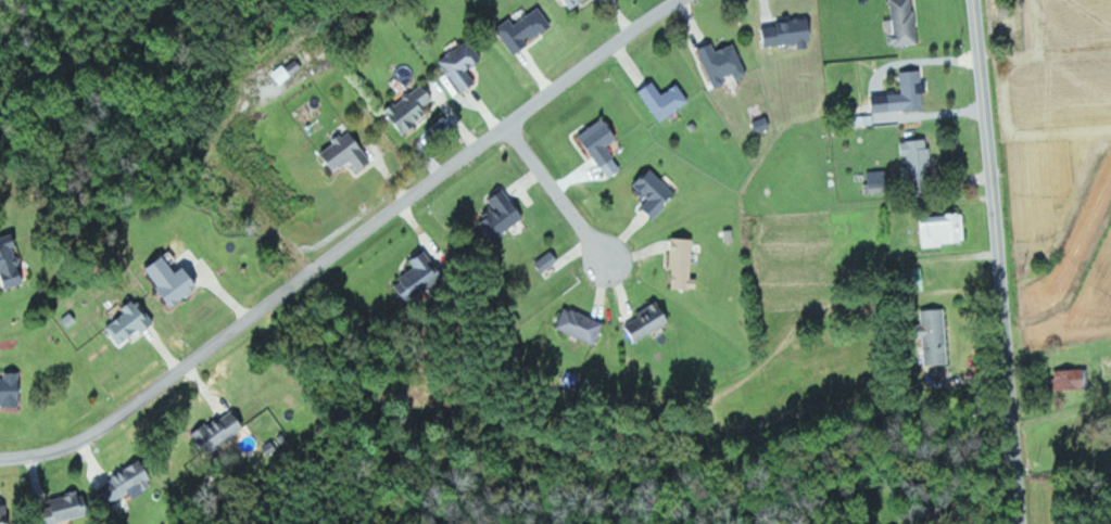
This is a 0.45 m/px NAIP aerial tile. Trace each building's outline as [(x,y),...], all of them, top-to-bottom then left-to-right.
[(916,0),(892,0),(893,18),(887,19),(888,45),(918,43),(916,0)] [(514,53),(554,28),(542,7),(516,23),(513,17),(498,26),(514,53)] [(801,42),(801,47),(815,46),(813,19),(762,22),(764,44),(801,42)] [(463,93),(478,83),(469,70),(485,59),(471,39),(441,59),(463,93)] [(699,48),(716,88),(728,83),(725,77),(735,73),(737,78),(749,73),(736,42),(718,50),(714,42),(699,48)] [(282,83),(304,67),(296,57),(275,73),(282,83)] [(903,71),(904,92),(874,94),(875,112),(926,109),(924,70),(903,71)] [(691,99),(678,83),(664,94),(654,80),(639,91),(663,121),(691,99)] [(442,103),(424,82),(389,110),(406,132),(442,103)] [(583,133),(604,166),(617,158),(609,145),(620,137),(607,117),(583,133)] [(323,152),(335,171),(353,160),(360,170),(373,162),(352,129),(334,140),(337,143),(323,152)] [(908,155),(909,184),(935,183),(933,139),(900,140),(901,155),(908,155)] [(679,193),(650,167),(633,185),(649,199),(643,205),(656,217),(679,193)] [(865,193),(891,190),(888,169),(867,171),(868,182),(864,182),(865,193)] [(495,206),(481,215),(496,238),(527,218),(507,187),(490,198),(495,206)] [(925,245),(967,242),(965,214),(923,217),(925,245)] [(13,236),(0,240),(0,270),(1,270),(6,288),(27,282),(13,236)] [(694,278),(695,237),(674,237),(673,287),(700,288),(700,279),(694,278)] [(411,261),(417,268),(398,282),(411,300),(444,276),(425,250),(411,261)] [(537,260),(543,271),(561,261),(555,250),(537,260)] [(146,269),(175,306),(202,284),(187,265),(178,272),(165,255),(146,269)] [(123,346),(155,320),(138,299),(106,325),(123,346)] [(634,313),(637,320),(628,324),(636,340),(673,323),(661,299),(634,313)] [(557,327),(596,344),(606,322),(567,305),(557,327)] [(926,364),(949,363),(947,308),(924,309),(926,364)] [(1088,387),(1086,367),(1055,370),(1056,390),(1088,387)] [(23,372),(6,372),(6,378),(0,378),(0,404),(23,405),(23,372)] [(192,436),(211,456),(246,423),(233,409),(221,420),(215,414),(192,436)] [(134,495),(156,487),(147,463),(103,479),(111,502),(134,493),(134,495)] [(50,498),(56,522),(92,514),(86,490),(50,498)] [(8,504),(0,505),(0,523),(10,523),(8,504)]
